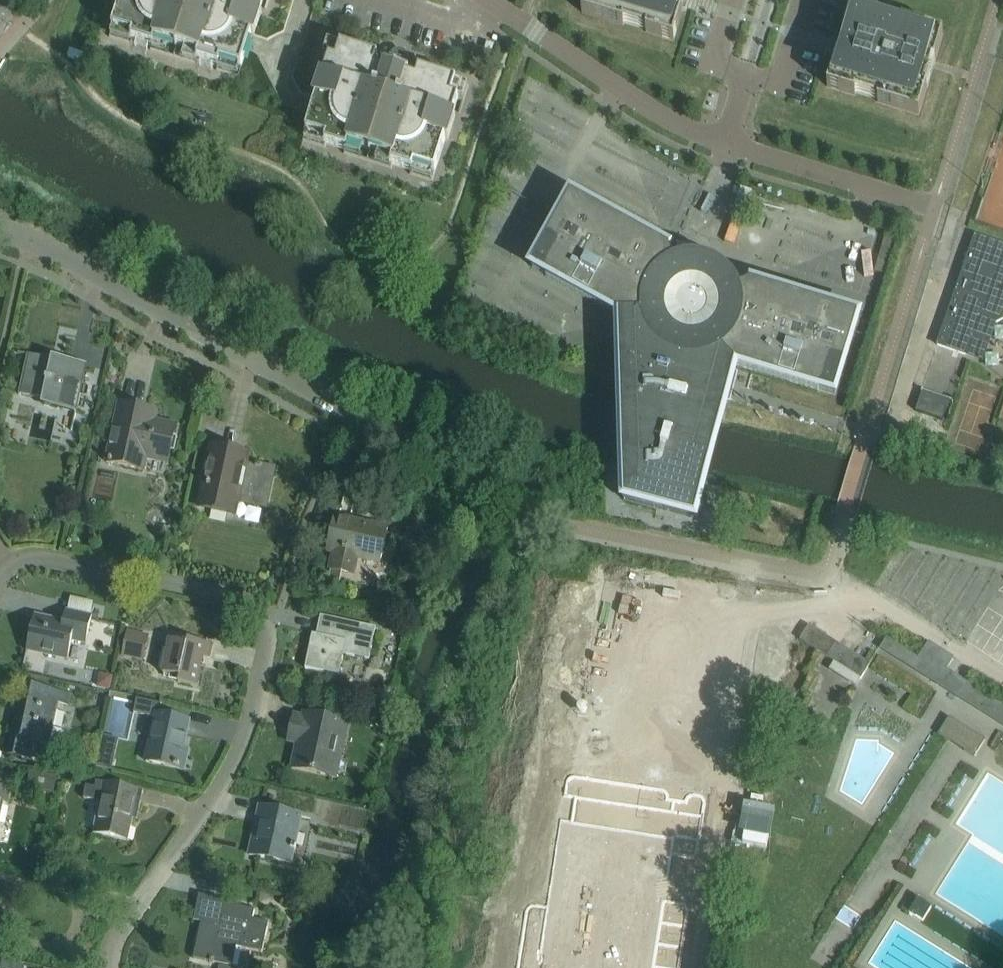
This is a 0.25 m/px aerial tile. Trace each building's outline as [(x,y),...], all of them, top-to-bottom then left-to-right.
[(109,36),(130,43),(131,40),(151,46),(150,49),(198,64),(199,61),(218,67),(217,70),(239,77),(241,68),(246,52),(248,48),(252,35),(254,36),(254,35),(262,12),(259,11),(263,0),(120,0),(112,28),(109,36)] [(581,12),(623,25),(624,21),(646,28),(645,32),(673,40),(683,9),(679,8),(681,0),(585,0),(581,12)] [(900,24),(878,17),(879,14),(851,6),(841,37),(845,38),(839,56),(836,55),(827,86),(854,95),(855,91),(878,98),(877,101),(918,114),(927,87),(917,84),(925,58),(934,61),(943,33),(901,21),(900,24)] [(305,131),(303,140),(324,146),(325,143),(344,150),(343,153),(391,168),(392,165),(412,171),(411,174),(432,180),(435,172),(445,139),(447,140),(455,115),(453,114),(458,98),(458,97),(451,95),(455,81),(456,80),(418,69),(416,77),(409,75),(409,73),(404,72),(387,67),(382,65),(382,66),(375,64),(378,56),(340,44),(340,45),(335,59),(329,57),(323,74),(321,73),(314,97),(313,98),(316,98),(313,106),(310,115),(305,131)] [(749,284),(740,288),(736,281),(730,284),(725,277),(730,273),(721,266),(711,260),(702,257),(693,257),(682,257),(673,260),(669,251),(670,251),(671,250),(570,195),(531,267),(627,320),(618,337),(620,422),(622,499),(695,519),(714,447),(735,364),(834,395),(858,316),(748,282),(748,284),(749,284)] [(964,354),(970,336),(988,342),(995,322),(1002,318),(1002,310),(1001,305),(1002,304),(1002,245),(975,235),(937,345),(964,354)] [(607,351),(614,340),(595,328),(588,339),(607,351)] [(60,363),(52,361),(52,359),(18,352),(17,353),(27,355),(18,394),(45,400),(44,405),(76,411),(86,367),(84,366),(84,368),(69,365),(70,363),(61,361),(60,363)] [(922,390),(915,409),(944,419),(950,400),(922,390)] [(169,460),(172,445),(175,425),(154,421),(155,414),(143,412),(144,409),(119,403),(106,462),(143,470),(147,454),(169,460)] [(242,466),(232,464),(235,451),(212,446),(205,475),(209,476),(204,502),(229,508),(231,500),(250,504),(251,500),(267,504),(274,469),(243,462),(242,466)] [(68,523),(71,511),(60,509),(57,520),(68,523)] [(376,560),(379,548),(383,528),(337,518),(331,545),(336,546),(332,568),(353,572),(357,556),(376,560)] [(104,604),(105,592),(81,590),(80,602),(104,604)] [(90,618),(66,613),(67,611),(66,610),(63,624),(35,618),(35,616),(34,616),(27,650),(28,648),(69,657),(73,639),(86,642),(92,616),(91,616),(90,618)] [(369,660),(376,627),(320,615),(316,635),(312,634),(305,668),(340,676),(345,654),(369,660)] [(143,661),(148,636),(128,631),(122,657),(143,661)] [(212,644),(187,639),(186,644),(170,640),(165,660),(163,673),(178,677),(177,682),(196,686),(203,657),(209,659),(212,644)] [(848,656),(844,663),(872,676),(875,669),(848,656)] [(942,667),(938,673),(934,680),(1002,724),(1002,705),(942,667)] [(109,690),(112,676),(99,673),(96,687),(109,690)] [(67,704),(69,695),(19,684),(15,702),(19,703),(8,752),(4,751),(4,752),(33,758),(37,740),(50,743),(59,702),(67,704)] [(184,769),(184,768),(179,767),(189,721),(158,714),(160,703),(136,698),(133,713),(155,717),(146,761),(184,769)] [(348,723),(303,714),(303,717),(294,715),(291,731),(289,739),(289,741),(297,743),(292,768),(330,776),(339,738),(344,739),(348,723)] [(569,786),(566,797),(577,798),(574,822),(563,820),(549,907),(530,904),(520,967),(685,967),(695,904),(670,901),(676,856),(702,860),(711,796),(570,775),(569,786)] [(12,779),(0,776),(0,810),(2,801),(7,802),(12,779)] [(143,791),(97,781),(95,786),(86,784),(83,797),(100,801),(93,833),(128,841),(135,808),(139,809),(143,791)] [(291,863),(301,815),(259,806),(254,830),(259,831),(254,853),(249,852),(249,854),(291,863)] [(353,907),(355,894),(342,891),(339,904),(353,907)] [(236,911),(228,909),(229,904),(210,900),(206,922),(201,921),(193,958),(210,961),(209,962),(214,963),(214,962),(237,967),(242,947),(262,952),(269,922),(253,918),(254,910),(237,906),(236,911)] [(925,908),(919,904),(914,911),(921,915),(925,908)]
